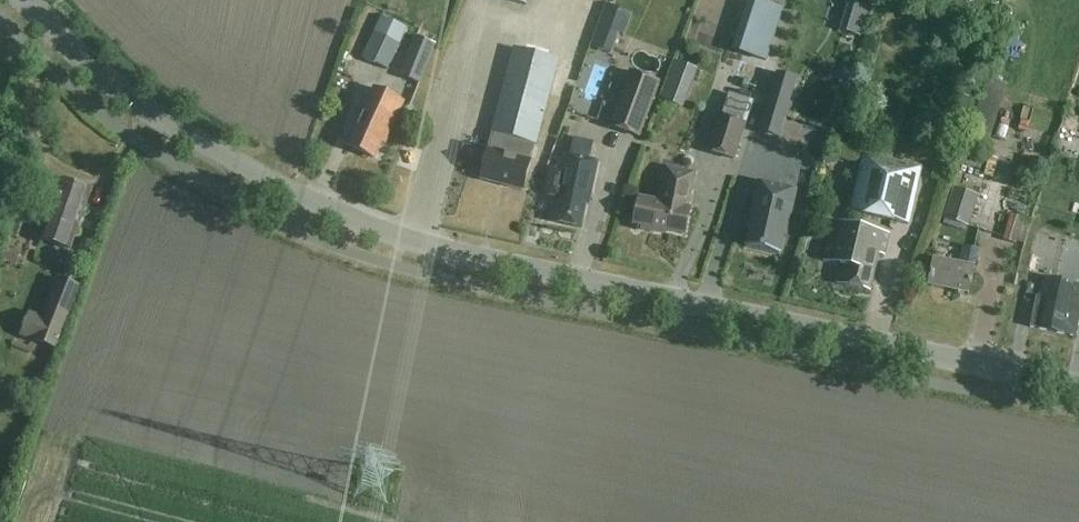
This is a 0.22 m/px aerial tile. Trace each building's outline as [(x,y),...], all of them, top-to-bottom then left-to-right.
[(524,0),(483,0),(482,2),(522,10),(524,0)] [(839,29),(860,36),(870,0),(847,0),(839,29)] [(604,3),(596,23),(624,33),(632,13),(604,3)] [(388,71),(408,30),(381,17),(361,59),(388,71)] [(418,85),(436,44),(416,35),(398,76),(418,85)] [(533,145),(553,62),(514,53),(493,135),(503,137),(499,152),(489,149),(481,179),(523,190),(531,160),(517,157),(521,142),(533,145)] [(675,65),(668,83),(688,91),(696,73),(675,65)] [(639,139),(660,82),(629,71),(609,128),(639,139)] [(777,73),(768,103),(789,109),(798,80),(777,73)] [(327,78),(329,91),(344,88),(342,75),(327,78)] [(386,143),(405,103),(375,89),(349,147),(374,158),(382,141),(386,143)] [(734,160),(746,124),(720,116),(709,152),(734,160)] [(550,168),(544,196),(555,199),(550,222),(583,229),(588,205),(591,206),(602,162),(591,160),(595,143),(577,139),(573,155),(567,154),(562,171),(550,168)] [(947,169),(951,154),(940,151),(936,167),(947,169)] [(909,225),(922,168),(862,154),(849,210),(909,225)] [(688,209),(695,175),(667,169),(660,203),(640,199),(634,225),(643,227),(643,230),(666,234),(666,232),(685,236),(691,210),(688,209)] [(78,230),(82,217),(80,216),(88,194),(60,185),(42,242),(69,251),(76,230),(78,230)] [(953,185),(942,222),(966,230),(978,193),(953,185)] [(991,221),(995,200),(978,196),(973,217),(991,221)] [(741,246),(737,265),(770,272),(774,254),(777,254),(787,208),(749,199),(738,246),(741,246)] [(1016,245),(1023,220),(1010,216),(1003,242),(1016,245)] [(822,261),(842,266),(838,286),(870,293),(879,254),(885,256),(890,235),(832,221),(822,261)] [(969,296),(977,255),(965,253),(962,267),(934,261),(929,288),(969,296)] [(57,351),(80,290),(57,281),(42,320),(28,315),(20,337),(57,351)] [(1078,323),(1078,288),(1045,281),(1041,301),(1037,300),(1031,329),(1076,338),(1078,323)] [(678,455),(693,455),(693,439),(678,439),(678,455)]
